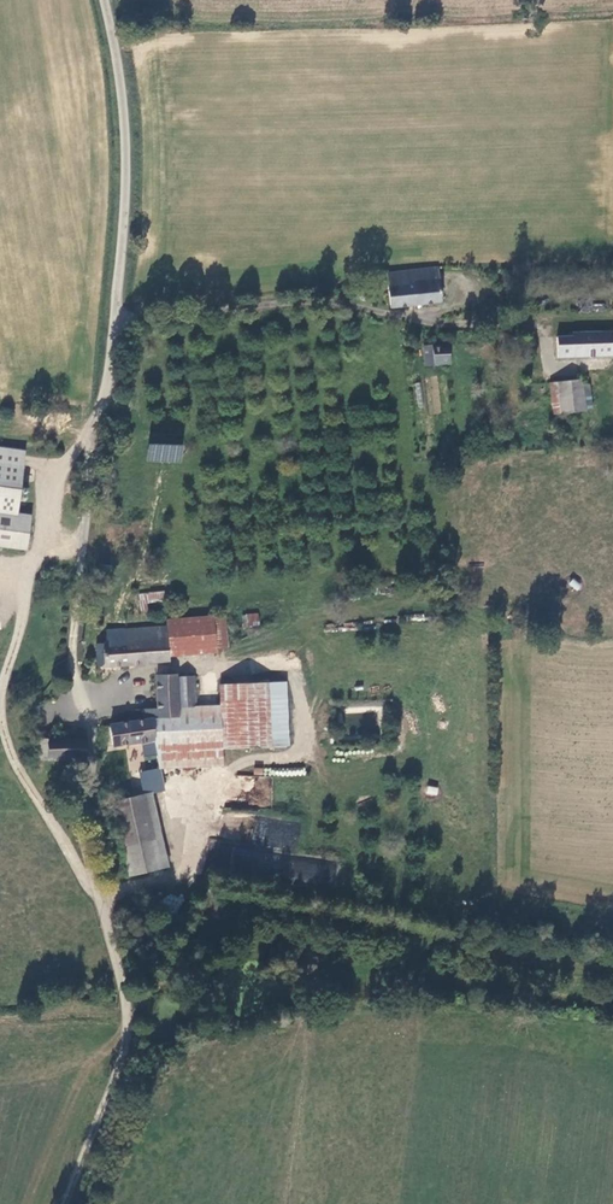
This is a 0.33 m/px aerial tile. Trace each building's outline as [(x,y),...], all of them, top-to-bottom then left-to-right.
[(391,307),(441,304),(439,269),(388,272),(391,307)] [(377,292),(360,289),(360,299),(378,302),(379,294),(376,294),(377,292)] [(572,335),(572,338),(557,340),(558,360),(612,357),(612,333),(572,335)] [(434,344),(435,364),(448,363),(450,363),(448,342),(446,342),(434,344)] [(427,344),(427,364),(435,364),(434,344),(427,344)] [(555,413),(588,410),(586,396),(584,382),(583,378),(552,382),(555,413)] [(592,382),(584,382),(586,396),(594,395),(592,382)] [(148,442),(146,461),(182,464),(184,445),(148,442)] [(0,445),(0,543),(25,545),(29,511),(14,510),(22,448),(0,445)] [(245,625),(256,624),(256,614),(244,614),(245,625)] [(225,644),(223,615),(164,619),(164,625),(166,649),(225,644)] [(166,649),(164,625),(104,631),(105,644),(95,645),(97,667),(167,660),(166,649)] [(223,763),(222,747),(286,743),(282,684),(217,688),(219,706),(195,707),(193,675),(179,675),(178,672),(156,673),(157,711),(142,712),(143,720),(111,724),(114,746),(125,744),(131,769),(180,766),(223,763)] [(54,758),(87,758),(87,738),(33,738),(33,758),(54,758)] [(142,792),(164,789),(161,769),(139,772),(142,792)] [(426,786),(425,794),(437,795),(438,787),(426,786)] [(167,867),(149,795),(120,802),(138,874),(167,867)]
